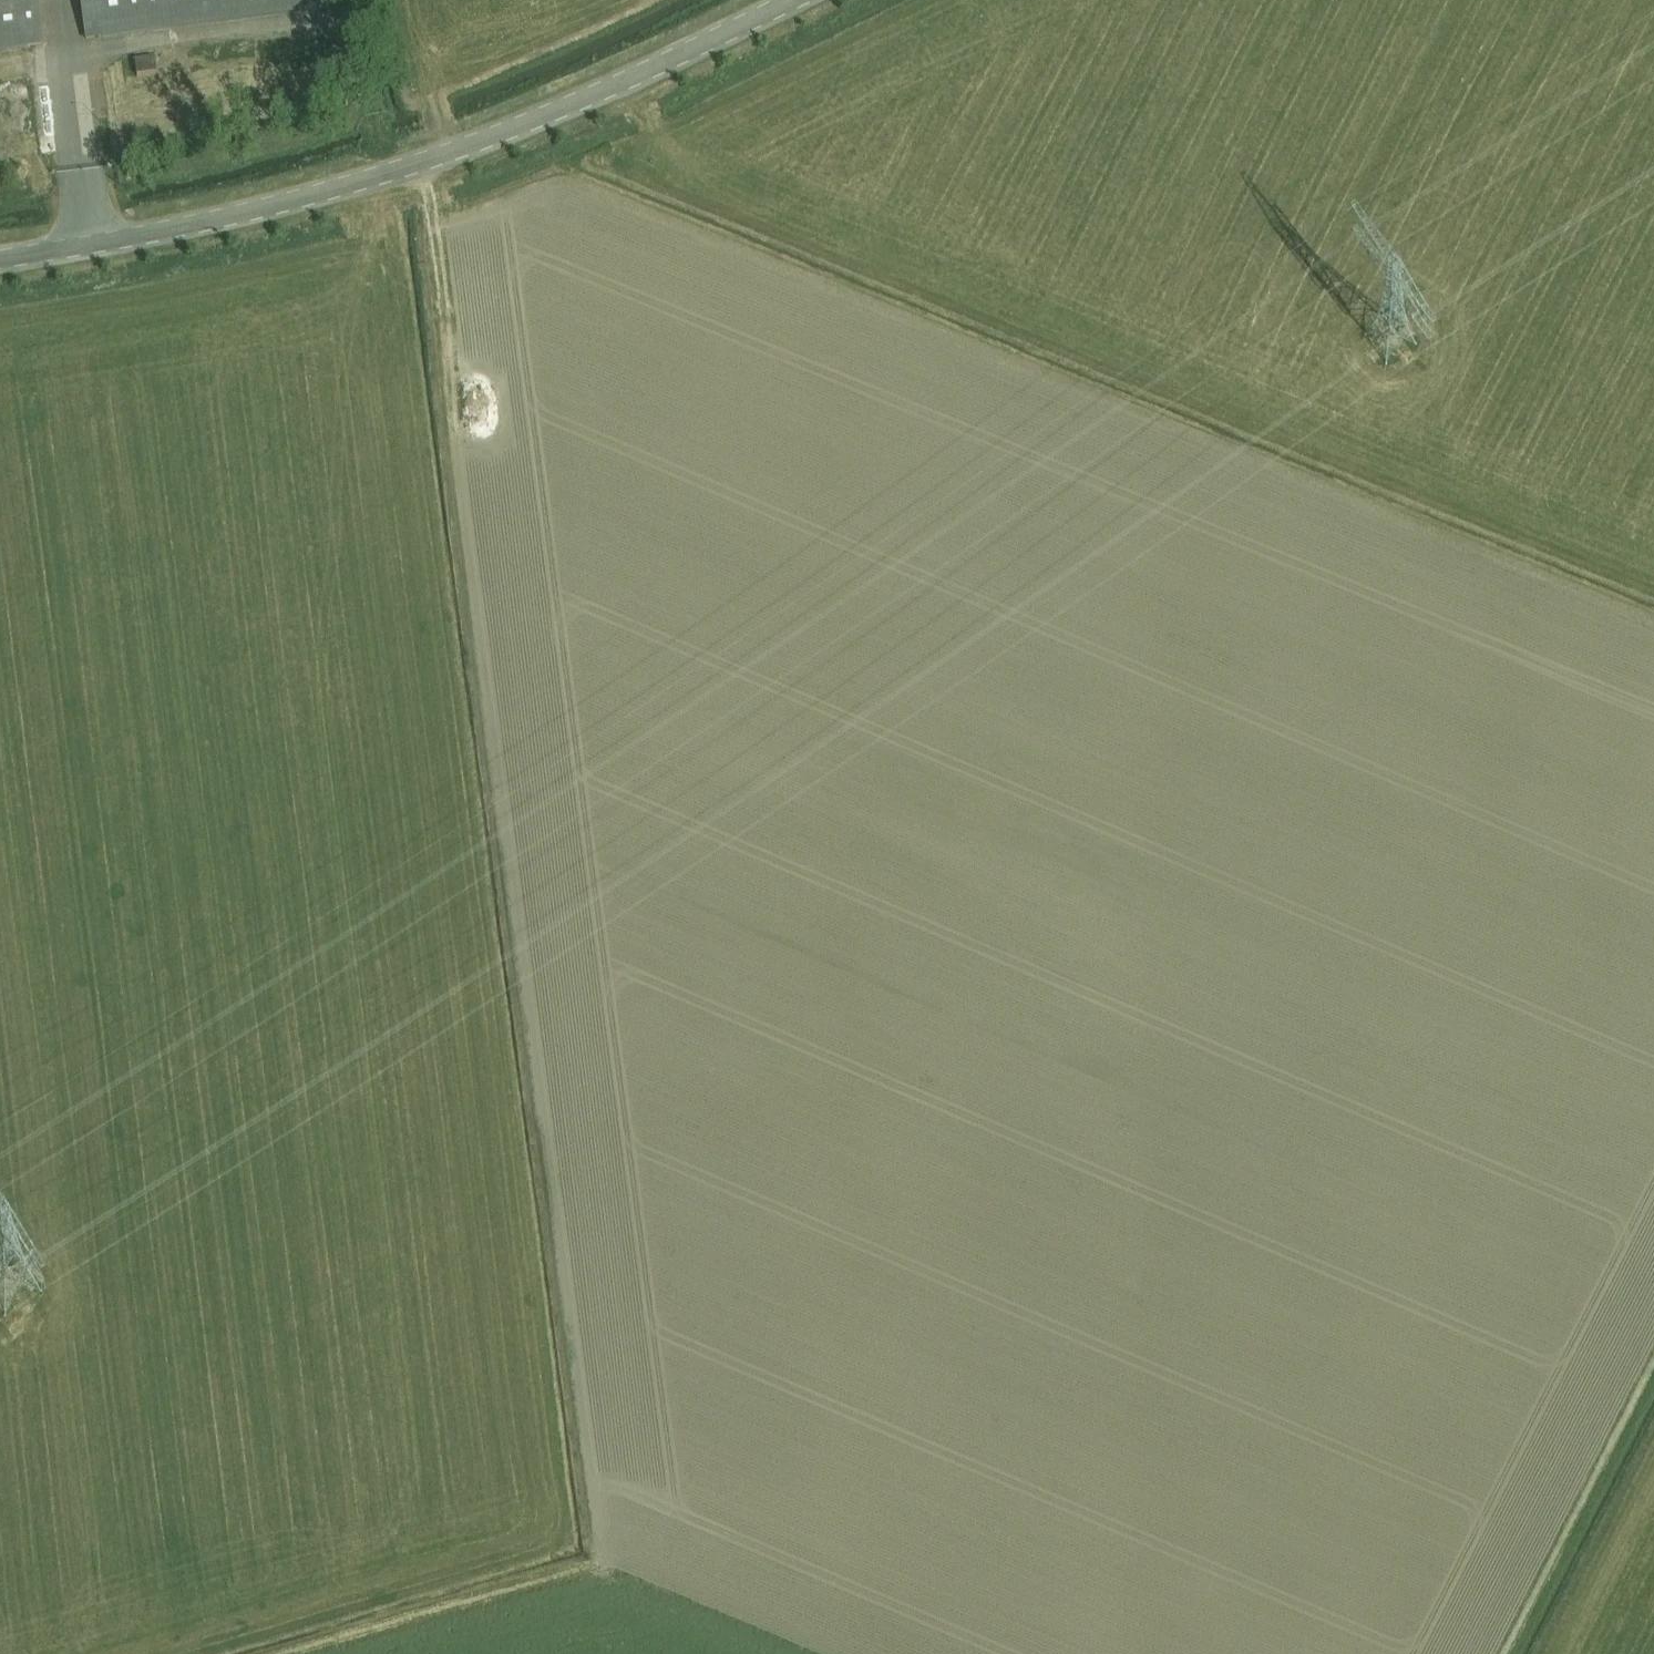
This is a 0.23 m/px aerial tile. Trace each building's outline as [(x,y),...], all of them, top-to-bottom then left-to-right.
[(46,44),(40,0),(0,0),(0,50),(46,44)] [(90,39),(329,8),(328,0),(85,0),(90,39)] [(139,61),(141,77),(161,74),(159,59),(139,61)]
